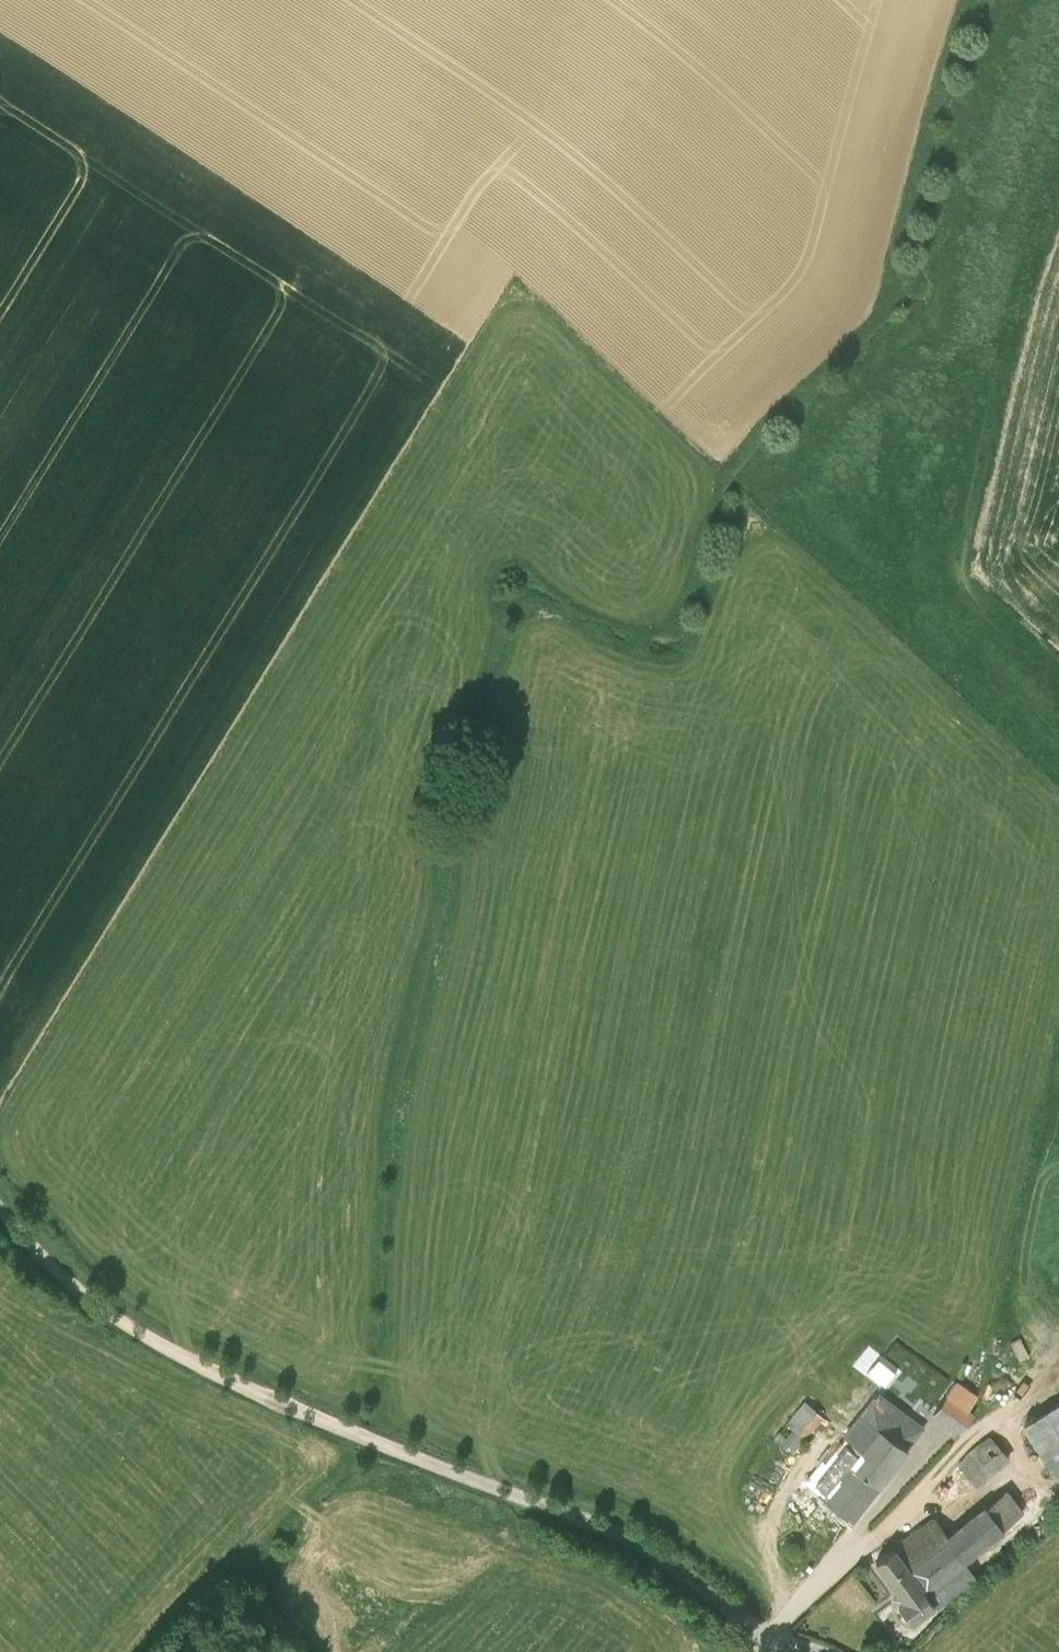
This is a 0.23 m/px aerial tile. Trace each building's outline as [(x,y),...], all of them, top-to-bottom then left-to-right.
[(895,1372),(878,1358),(868,1371),(885,1385),(895,1372)] [(955,1381),(934,1413),(960,1432),(973,1413),(967,1409),(977,1396),(955,1381)] [(808,1482),(830,1500),(852,1518),(853,1517),(855,1519),(856,1517),(854,1515),(862,1506),(863,1506),(863,1505),(862,1505),(865,1502),(866,1502),(867,1501),(866,1501),(879,1485),(855,1467),(885,1429),(894,1437),(907,1420),(893,1409),(896,1405),(880,1393),(808,1482)] [(780,1441),(793,1452),(824,1416),(804,1400),(775,1436),(780,1441)] [(1058,1475),(1058,1401),(1022,1424),(1055,1478),(1058,1475)] [(885,1429),(855,1467),(879,1485),(922,1431),(907,1420),(894,1437),(885,1429)] [(994,1431),(961,1462),(983,1484),(1015,1454),(994,1431)] [(936,1602),(972,1572),(964,1562),(1005,1528),(1003,1525),(1022,1506),(1008,1487),(986,1505),(984,1503),(948,1532),(934,1515),(895,1545),(936,1602)] [(911,1621),(936,1602),(895,1545),(875,1560),(905,1599),(898,1604),(911,1621)]
